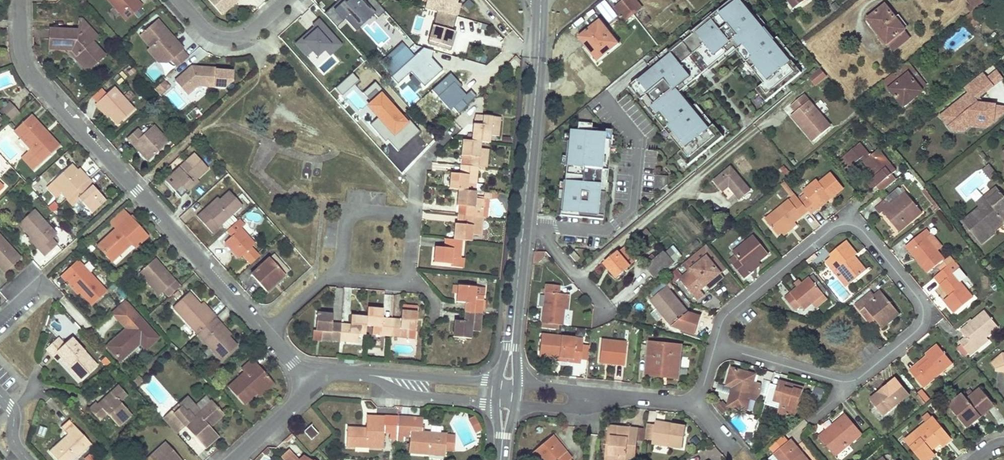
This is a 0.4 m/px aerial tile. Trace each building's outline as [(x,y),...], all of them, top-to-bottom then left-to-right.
[(126,21),(142,6),(137,0),(107,0),(126,21)] [(221,15),(234,3),(233,1),(234,0),(208,0),(221,15)] [(375,0),(345,0),(339,5),(337,3),(325,14),(337,28),(346,19),(348,17),(356,25),(371,11),(373,13),(378,18),(386,11),(375,0)] [(439,47),(450,49),(452,39),(444,37),(445,29),(451,30),(458,4),(455,3),(455,0),(427,0),(427,2),(425,8),(435,11),(435,9),(437,10),(429,44),(439,47)] [(596,6),(609,23),(618,16),(605,0),(604,0),(596,6)] [(615,7),(621,14),(625,19),(640,7),(635,0),(624,0),(615,7)] [(763,27),(760,29),(752,18),(755,16),(743,1),(740,4),(737,0),(729,0),(712,14),(714,17),(705,24),(703,22),(691,32),(693,35),(683,43),(681,40),(668,50),(671,53),(651,69),(650,68),(631,84),(637,92),(635,93),(645,106),(646,105),(648,104),(657,114),(654,117),(664,129),(666,127),(684,148),(682,150),(678,153),(687,165),(723,136),(713,124),(709,127),(708,129),(690,108),(692,106),(680,91),(677,88),(690,77),(693,80),(708,68),(709,70),(717,63),(713,58),(731,43),(735,48),(746,62),(748,60),(765,81),(763,83),(755,89),(765,101),(801,72),(791,60),(789,61),(772,40),(773,39),(763,27)] [(967,0),(971,6),(973,9),(977,6),(983,1),(982,0),(967,0)] [(996,15),(985,0),(983,1),(977,6),(985,17),(988,21),(996,15)] [(875,33),(884,44),(886,43),(903,29),(894,18),(884,6),(867,19),(877,32),(875,33)] [(960,19),(969,30),(985,17),(977,6),(973,9),(970,12),(960,19)] [(373,13),(371,11),(356,25),(348,17),(346,19),(355,29),(373,13)] [(705,24),(714,17),(712,14),(710,12),(701,19),(703,22),(705,24)] [(766,25),(757,14),(755,16),(752,18),(760,29),(763,27),(766,25)] [(894,18),(903,29),(906,27),(897,15),(894,18)] [(87,39),(93,33),(81,20),(79,20),(79,30),(87,39)] [(183,49),(177,42),(175,44),(174,42),(173,41),(175,39),(157,20),(139,35),(150,47),(147,50),(158,62),(168,63),(171,60),(177,67),(188,58),(182,51),(183,49)] [(338,40),(319,20),(313,26),(315,28),(317,30),(312,35),(309,33),(296,44),(307,56),(313,51),(318,57),(325,51),(338,40)] [(586,43),(598,59),(617,43),(599,20),(578,36),(584,44),(586,43)] [(452,39),(454,32),(451,30),(445,29),(444,37),(452,39)] [(683,43),(693,35),(691,32),(689,29),(679,38),(681,40),(683,43)] [(892,51),(910,38),(903,29),(886,43),(892,51)] [(79,30),(50,30),(49,50),(67,50),(80,65),(84,61),(91,68),(100,60),(94,53),(98,49),(92,42),(97,37),(93,33),(87,39),(79,30)] [(794,57),(777,36),(773,39),(772,40),(789,61),(791,60),(794,57)] [(342,45),(338,40),(325,51),(330,56),(342,45)] [(717,63),(735,48),(731,43),(713,58),(717,63)] [(388,67),(405,52),(400,46),(383,62),(388,67)] [(422,47),(414,56),(393,76),(391,78),(397,85),(412,72),(425,86),(442,69),(432,57),(433,51),(422,47)] [(651,69),(671,53),(668,50),(666,48),(647,64),(650,68),(651,69)] [(94,53),(100,60),(104,56),(98,49),(94,53)] [(414,56),(408,49),(405,52),(388,67),(386,69),(393,76),(414,56)] [(765,81),(748,60),(746,62),(763,83),(765,81)] [(80,65),(87,72),(91,68),(84,61),(80,65)] [(175,81),(187,95),(198,86),(225,88),(233,81),(234,72),(216,70),(217,68),(195,66),(192,66),(175,81)] [(883,81),(903,106),(922,91),(920,89),(910,76),(902,66),(883,81)] [(820,70),(809,79),(815,86),(826,78),(820,70)] [(982,73),(964,87),(968,93),(940,115),(952,131),(963,131),(969,126),(985,128),(1003,113),(1003,106),(984,104),(978,97),(1002,78),(997,71),(987,79),(982,73)] [(925,85),(915,72),(910,76),(920,89),(925,85)] [(359,80),(352,73),(336,89),(343,96),(359,80)] [(462,85),(450,73),(432,90),(450,108),(453,105),(459,110),(474,95),(470,91),(466,95),(460,89),(462,85)] [(680,91),(693,80),(690,77),(677,88),(680,91)] [(154,88),(160,95),(170,87),(164,79),(154,88)] [(395,102),(376,81),(362,93),(372,103),(382,114),(379,117),(370,124),(379,134),(383,131),(386,135),(385,136),(388,139),(398,151),(409,141),(420,131),(414,125),(404,115),(401,117),(391,106),(395,102)] [(637,92),(631,84),(629,86),(635,93),(637,92)] [(95,105),(98,108),(100,111),(103,108),(117,124),(133,110),(113,88),(106,94),(98,102),(95,105)] [(93,97),(98,102),(106,94),(102,89),(93,97)] [(803,125),(801,127),(812,141),(829,127),(803,95),(790,105),(795,111),(793,113),(803,125)] [(1,109),(11,121),(20,113),(10,102),(1,109)] [(382,114),(372,103),(369,106),(379,117),(382,114)] [(657,114),(648,104),(646,105),(645,106),(654,117),(657,114)] [(709,127),(692,106),(690,108),(708,129),(709,127)] [(607,163),(610,130),(590,128),(591,116),(584,107),(577,113),(575,130),(569,130),(568,141),(566,141),(564,156),(566,156),(563,180),(564,180),(562,199),(560,199),(558,215),(601,219),(603,203),(600,203),(604,163),(607,163)] [(60,148),(31,116),(14,132),(30,150),(23,157),(35,170),(60,148)] [(475,133),(475,140),(482,141),(490,142),(491,135),(500,136),(502,118),(483,116),(482,124),(474,124),(473,133),(475,133)] [(168,142),(153,125),(143,135),(132,145),(147,161),(168,142)] [(684,148),(666,127),(664,129),(682,150),(684,148)] [(138,130),(127,139),(132,145),(143,135),(138,130)] [(383,131),(379,134),(385,141),(388,139),(385,136),(386,135),(383,131)] [(474,157),(473,165),(479,166),(488,167),(489,149),(481,148),(482,141),(475,140),(466,139),(465,148),(462,148),(461,156),(474,157)] [(877,187),(892,175),(895,172),(878,150),(870,157),(859,144),(845,156),(853,166),(860,160),(874,176),(866,183),(873,190),(877,187)] [(195,154),(166,182),(181,198),(188,193),(185,190),(208,168),(195,154)] [(451,182),(453,182),(452,188),(461,189),(476,191),(479,166),(473,165),(466,164),(465,175),(452,174),(451,182)] [(987,165),(981,170),(989,180),(995,175),(987,165)] [(68,200),(78,190),(89,180),(82,171),(79,174),(72,166),(62,175),(52,184),(64,197),(67,200),(68,200)] [(735,190),(733,192),(738,198),(748,190),(729,167),(713,180),(719,188),(727,181),(735,190)] [(806,193),(798,199),(807,210),(810,214),(842,188),(830,173),(818,183),(816,180),(804,190),(806,193)] [(667,185),(667,176),(655,174),(654,189),(660,190),(667,185)] [(877,187),(881,193),(897,180),(892,175),(877,187)] [(95,186),(89,180),(78,190),(68,200),(74,207),(79,202),(85,208),(92,215),(106,202),(93,188),(95,186)] [(64,197),(52,184),(46,190),(57,202),(64,197)] [(882,211),(896,228),(907,219),(910,221),(921,212),(905,192),(902,194),(897,187),(885,198),(873,208),(878,214),(882,211)] [(998,192),(994,187),(975,202),(979,207),(998,192)] [(476,191),(461,189),(460,197),(457,197),(457,205),(459,205),(469,206),(468,215),(483,217),(486,217),(487,207),(484,207),(484,200),(476,199),(477,191),(476,191)] [(204,210),(201,213),(198,216),(213,233),(222,225),(227,231),(228,229),(237,221),(232,216),(243,206),(230,191),(206,213),(204,210)] [(963,221),(981,244),(993,233),(993,232),(990,229),(1002,219),(1003,222),(1003,199),(998,192),(979,207),(963,221)] [(807,210),(798,199),(794,194),(764,219),(777,235),(780,232),(794,221),(807,210)] [(79,202),(74,207),(78,211),(82,211),(85,208),(79,202)] [(59,208),(54,203),(48,208),(53,213),(59,208)] [(468,215),(469,206),(459,205),(458,214),(468,215)] [(41,248),(40,249),(39,250),(44,257),(56,246),(51,240),(56,236),(33,210),(19,224),(41,248)] [(112,227),(115,231),(130,217),(123,210),(112,220),(116,224),(112,227)] [(467,224),(468,215),(458,214),(457,223),(467,224)] [(456,239),(463,240),(471,241),(472,235),(481,236),(483,217),(468,215),(467,224),(457,223),(455,223),(454,232),(456,232),(456,239)] [(115,231),(97,247),(109,261),(129,243),(132,246),(135,250),(148,238),(130,217),(115,231)] [(225,242),(232,250),(239,258),(242,255),(250,264),(260,255),(252,246),(254,244),(241,229),(245,225),(239,219),(237,221),(228,229),(233,235),(225,242)] [(990,229),(993,232),(1003,223),(1003,222),(1002,219),(990,229)] [(797,225),(794,221),(780,232),(783,236),(797,225)] [(937,252),(926,238),(930,235),(925,229),(904,246),(926,272),(943,259),(937,252)] [(733,265),(743,278),(761,264),(759,262),(769,254),(752,235),(732,252),(734,255),(739,260),(733,265)] [(930,235),(926,238),(937,252),(941,248),(930,235)] [(5,273),(20,259),(0,238),(0,268),(5,273)] [(463,240),(456,239),(448,239),(447,247),(435,246),(434,254),(437,255),(436,262),(452,264),(453,257),(461,258),(463,240)] [(835,272),(839,268),(851,282),(868,268),(845,241),(829,254),(831,256),(825,261),(835,272)] [(129,243),(109,261),(112,264),(132,246),(129,243)] [(579,258),(573,251),(569,255),(575,262),(579,258)] [(542,257),(543,253),(532,252),(532,261),(536,261),(542,257)] [(617,279),(624,273),(622,271),(629,266),(617,252),(604,264),(617,279)] [(664,252),(645,267),(654,278),(675,261),(672,258),(670,259),(664,252)] [(265,291),(288,270),(273,253),(250,274),(265,291)] [(734,255),(728,260),(733,265),(739,260),(734,255)] [(696,299),(703,294),(698,289),(704,284),(718,272),(705,256),(679,278),(696,299)] [(938,268),(941,271),(953,262),(949,257),(944,260),(946,262),(938,268)] [(176,282),(156,259),(140,274),(160,296),(165,292),(176,282)] [(106,293),(77,262),(62,276),(80,295),(91,307),(106,293)] [(953,313),(972,298),(963,286),(968,282),(958,269),(959,269),(953,262),(941,271),(933,277),(948,296),(943,300),(953,313)] [(839,268),(835,272),(846,286),(851,282),(839,268)] [(707,287),(721,275),(718,272),(704,284),(707,287)] [(794,310),(800,306),(803,310),(812,303),(816,308),(827,299),(823,293),(826,291),(812,274),(784,298),(794,310)] [(80,295),(62,276),(60,278),(77,297),(80,295)] [(176,282),(165,292),(170,297),(181,287),(176,282)] [(482,314),(485,287),(460,285),(459,293),(457,293),(456,302),(469,303),(468,312),(482,314)] [(541,323),(562,325),(563,310),(565,295),(557,294),(558,286),(544,285),(541,323)] [(677,329),(683,324),(689,320),(684,314),(686,312),(665,286),(649,300),(670,326),(673,323),(677,329)] [(854,305),(868,323),(873,319),(881,327),(898,314),(880,291),(873,296),(871,292),(854,305)] [(217,318),(203,304),(200,306),(189,294),(173,309),(198,335),(216,319),(217,318)] [(391,335),(392,321),(384,320),(385,309),(376,308),(376,310),(369,309),(368,318),(367,325),(373,326),(373,334),(391,335)] [(401,322),(392,321),(391,335),(416,337),(418,313),(411,312),(411,310),(402,310),(401,322)] [(959,342),(964,349),(969,355),(988,339),(986,337),(998,326),(985,310),(960,330),(966,337),(959,342)] [(467,321),(455,320),(454,328),(456,329),(455,336),(471,338),(472,330),(480,331),(482,314),(468,312),(467,321)] [(107,348),(113,355),(119,361),(132,350),(133,351),(139,344),(145,351),(157,340),(133,313),(121,324),(126,330),(107,348)] [(323,339),(341,340),(342,326),(333,326),(334,314),(326,313),(325,315),(318,315),(316,330),(323,331),(323,339)] [(367,334),(367,325),(368,318),(361,318),(361,315),(352,315),(351,327),(342,326),(341,340),(359,342),(359,334),(367,334)] [(216,319),(198,335),(222,361),(238,346),(220,327),(222,325),(216,319)] [(579,363),(581,342),(573,341),(573,338),(541,335),(539,357),(556,359),(571,360),(571,362),(579,363)] [(66,346),(60,340),(58,338),(47,349),(48,350),(54,357),(56,355),(61,360),(63,358),(72,367),(69,369),(81,382),(98,367),(73,339),(66,346)] [(623,365),(625,342),(600,340),(599,363),(623,365)] [(676,378),(680,345),(648,342),(645,375),(676,378)] [(937,344),(925,354),(927,357),(929,359),(912,374),(924,388),(953,364),(937,344)] [(1002,370),(1003,370),(1003,353),(992,362),(998,369),(1002,370)] [(927,357),(910,371),(912,374),(929,359),(927,357)] [(72,367),(63,358),(61,360),(69,369),(72,367)] [(246,375),(230,390),(244,404),(256,393),(257,394),(272,381),(252,360),(242,370),(246,375)] [(730,387),(725,405),(744,411),(748,398),(754,399),(757,396),(760,391),(759,384),(752,382),(754,374),(729,367),(724,385),(730,387)] [(871,399),(878,407),(884,415),(909,394),(896,378),(871,399)] [(260,397),(274,384),(272,381),(257,394),(260,397)] [(780,404),(775,422),(785,425),(788,415),(795,417),(803,388),(778,382),(773,402),(780,404)] [(106,400),(98,406),(95,403),(88,409),(100,422),(108,415),(118,427),(131,415),(119,401),(126,395),(118,386),(105,398),(106,400)] [(966,426),(973,421),(980,415),(981,416),(994,405),(980,388),(967,399),(964,395),(950,406),(966,426)] [(922,406),(930,399),(922,390),(914,396),(922,406)] [(179,406),(164,421),(176,434),(185,427),(190,433),(205,449),(219,437),(208,425),(210,423),(212,425),(223,415),(212,402),(200,412),(196,408),(189,416),(182,409),(179,406)] [(196,408),(190,402),(182,409),(189,416),(196,408)] [(843,445),(844,446),(847,444),(846,442),(859,431),(845,414),(818,437),(833,454),(843,445)] [(390,439),(397,439),(399,418),(368,416),(367,433),(363,433),(363,430),(349,429),(348,447),(384,449),(385,433),(391,433),(390,439)] [(413,418),(399,418),(397,439),(405,440),(405,436),(412,436),(411,454),(429,454),(429,452),(446,453),(446,450),(452,450),(453,437),(447,437),(447,434),(431,433),(431,435),(423,434),(423,422),(413,421),(413,418)] [(476,418),(471,420),(477,433),(482,430),(476,418)] [(932,447),(933,449),(941,442),(944,446),(951,440),(933,418),(906,440),(922,459),(932,452),(929,449),(932,447)] [(64,441),(63,440),(50,452),(57,459),(70,459),(75,456),(76,457),(91,444),(69,420),(62,427),(70,436),(64,441)] [(655,422),(653,433),(652,443),(682,448),(686,427),(655,422)] [(36,435),(44,437),(46,428),(38,426),(36,435)] [(312,440),(319,434),(312,426),(305,432),(312,440)] [(190,433),(185,427),(176,434),(182,440),(190,433)] [(609,427),(606,457),(614,458),(614,459),(635,459),(638,429),(609,427)] [(835,457),(862,434),(859,431),(846,442),(847,444),(844,446),(843,445),(833,454),(835,457)] [(552,436),(532,452),(538,459),(569,459),(571,457),(566,451),(563,453),(561,450),(563,449),(552,436)] [(774,453),(788,442),(783,436),(769,447),(774,453)] [(791,439),(788,442),(774,453),(766,459),(809,459),(791,439)] [(166,443),(151,456),(153,458),(150,459),(181,459),(166,443)] [(303,456),(299,459),(290,449),(282,457),(285,459),(309,459),(303,456)]
